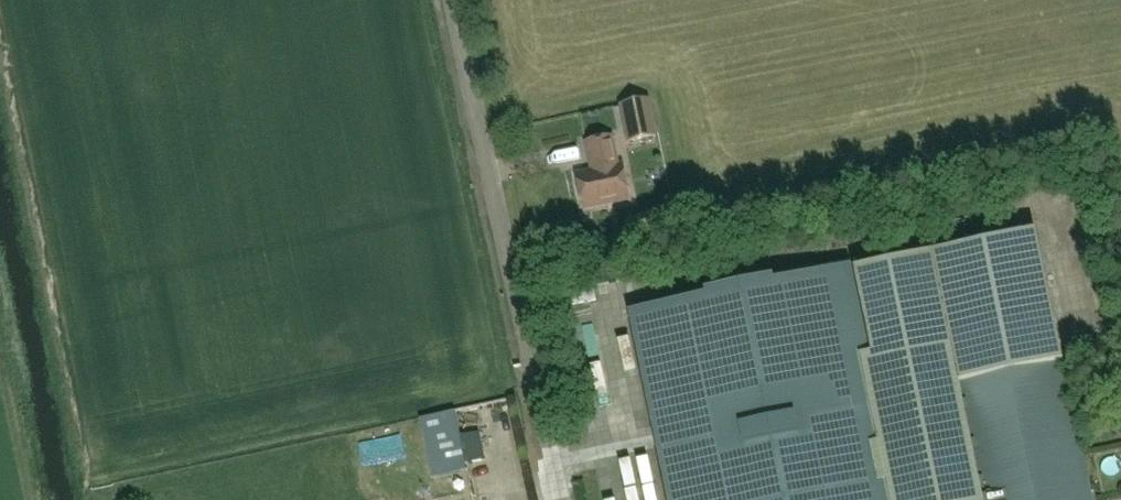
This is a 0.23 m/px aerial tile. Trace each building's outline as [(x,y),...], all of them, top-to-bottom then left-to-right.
[(622,106),(629,141),(655,136),(648,100),(622,106)] [(590,172),(574,175),(582,209),(628,200),(620,165),(615,166),(609,137),(583,143),(590,172)] [(1035,233),(897,262),(923,385),(936,447),(948,499),(1091,499),(1035,233)] [(936,447),(923,385),(897,262),(855,271),(873,356),(867,357),(849,272),(765,289),(764,281),(729,288),(730,296),(634,316),(672,499),(948,499),(936,447)] [(643,482),(656,480),(651,452),(639,454),(643,482)] [(617,471),(606,474),(611,499),(623,499),(617,471)] [(658,483),(647,485),(650,499),(662,499),(658,483)]
